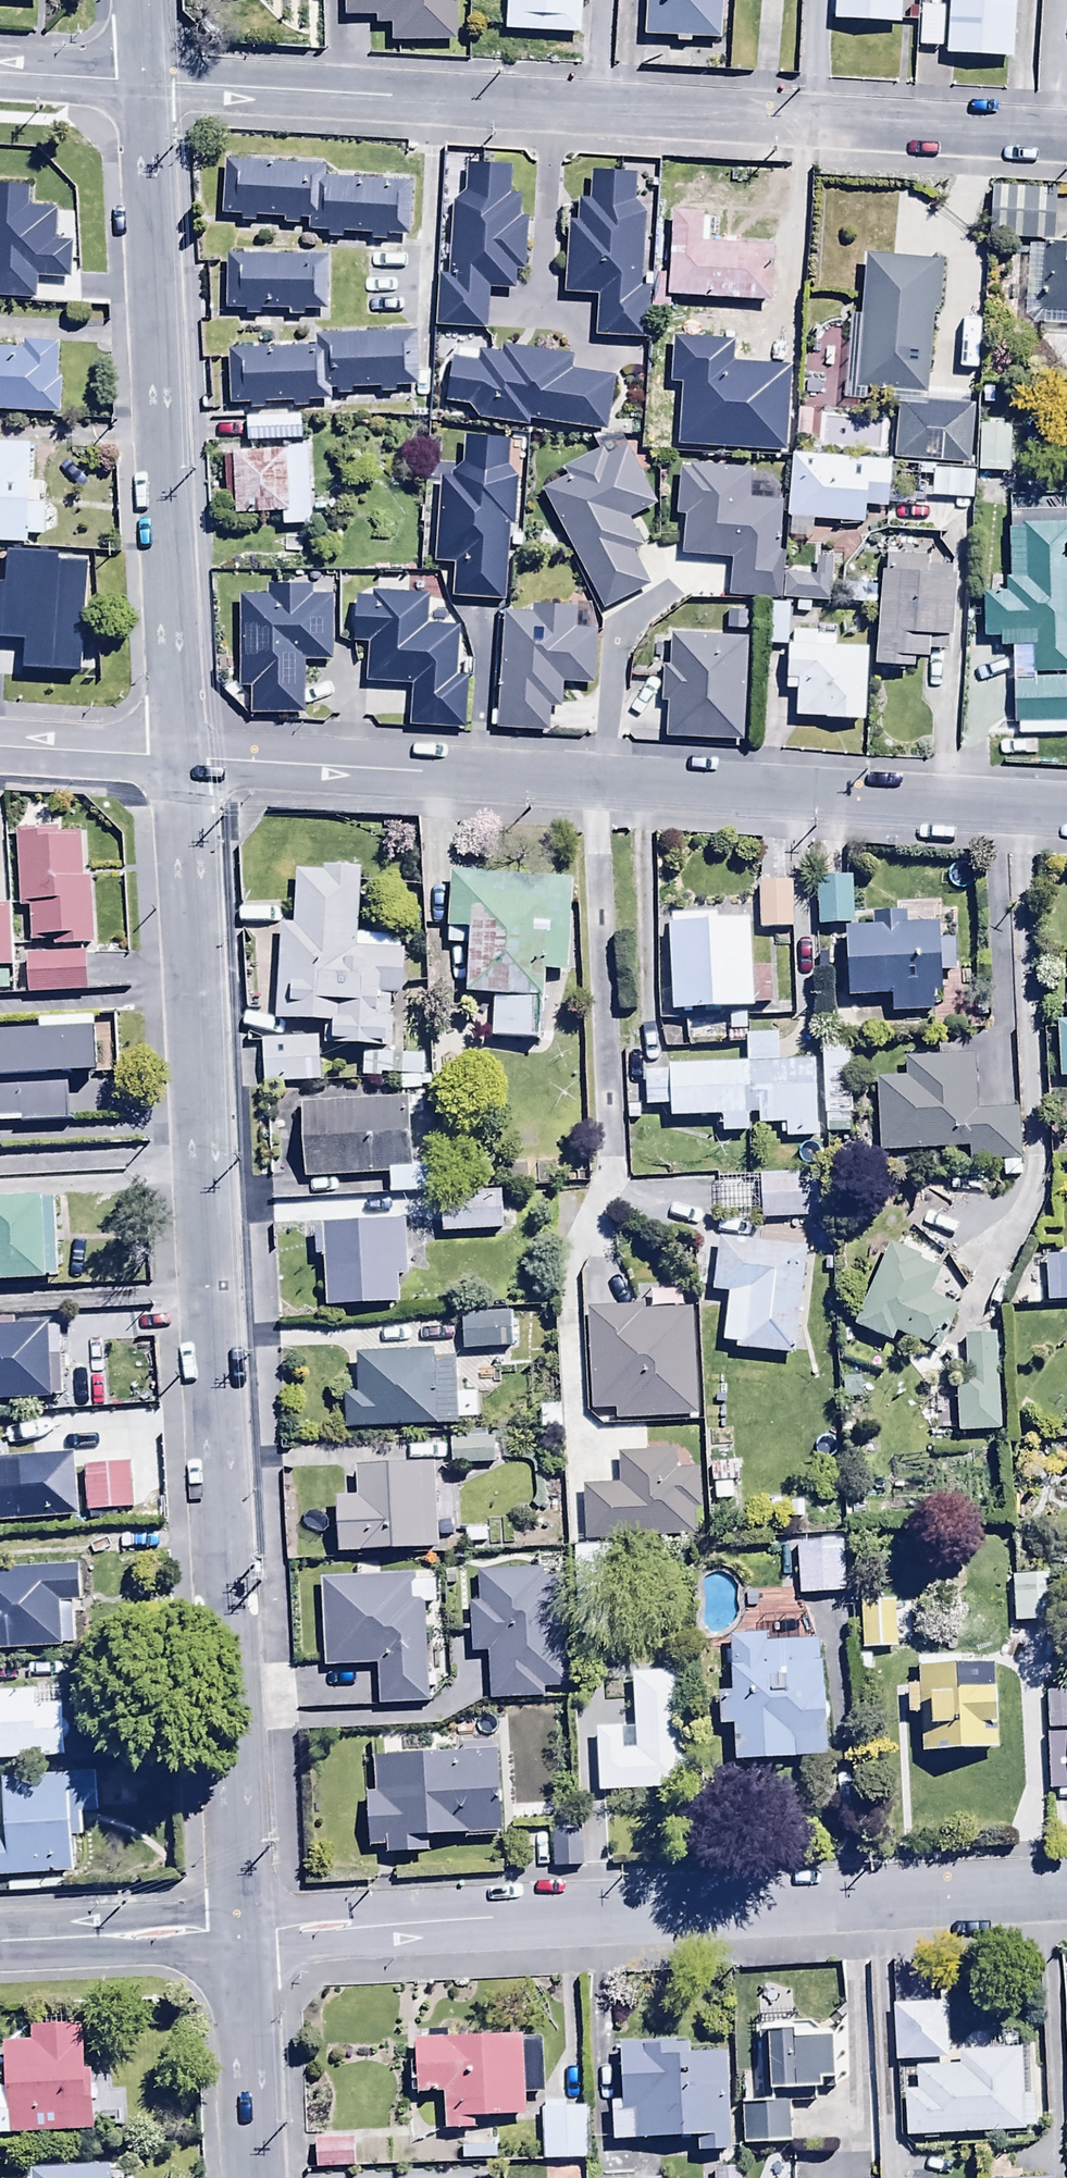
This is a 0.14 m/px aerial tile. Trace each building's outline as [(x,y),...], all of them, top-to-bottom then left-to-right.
[(455,0),(345,0),(346,21),(379,21),(379,32),(393,32),(393,49),(455,48),(455,0)] [(508,38),(580,41),(582,0),(509,0),(508,38)] [(648,41),(721,45),(724,0),(650,0),(648,41)] [(835,30),(900,34),(902,0),(837,0),(835,30)] [(1017,0),(951,0),(948,65),(1013,68),(1017,0)] [(922,13),(921,54),(943,55),(944,14),(922,13)] [(0,164),(0,199),(14,198),(11,163),(0,164)] [(225,167),(221,221),(311,227),(310,239),(410,246),(414,190),(326,184),(326,174),(225,167)] [(439,282),(439,331),(490,331),(490,293),(516,293),(516,273),(528,273),(528,224),(521,224),(521,200),(511,200),(511,173),(465,173),(465,197),(451,212),(450,282),(439,282)] [(597,302),(596,344),(649,345),(650,296),(641,296),(643,212),(636,211),(637,180),(593,179),(592,206),(579,205),(579,228),(567,228),(565,301),(597,302)] [(995,191),(992,251),(1023,252),(1052,253),(1055,194),(995,191)] [(672,216),(667,304),(771,309),(774,256),(709,253),(710,218),(672,216)] [(1023,252),(1019,329),(1040,330),(1038,376),(1066,377),(1066,254),(1052,253),(1023,252)] [(224,264),(225,317),(328,316),(328,262),(224,264)] [(871,397),(926,400),(932,315),(942,315),(945,271),(867,266),(864,323),(852,322),(847,403),(870,404),(871,397)] [(758,325),(755,365),(798,368),(801,327),(758,325)] [(226,356),(229,411),(332,407),(332,397),(420,393),(418,340),(318,345),(318,351),(226,356)] [(60,422),(62,349),(27,348),(27,356),(0,355),(0,420),(60,422)] [(479,367),(453,364),(448,410),(470,412),(481,427),(533,433),(534,428),(608,437),(614,384),(571,379),(573,364),(504,356),(504,361),(480,358),(479,367)] [(899,406),(895,466),(972,470),(976,411),(899,406)] [(817,444),(816,451),(884,456),(886,423),(801,416),(799,443),(817,444)] [(247,417),(248,447),(300,447),(300,418),(247,417)] [(979,432),(980,478),(1009,479),(1009,434),(1004,434),(1004,428),(991,428),(991,433),(979,432)] [(452,603),(506,606),(509,532),(514,532),(517,485),(510,475),(511,449),(464,447),(463,470),(453,485),(441,485),(436,570),(454,571),(452,603)] [(29,552),(29,543),(45,544),(46,511),(32,511),(34,453),(0,451),(0,551),(29,552)] [(227,454),(227,522),(283,521),(283,534),(313,533),(311,453),(227,454)] [(543,498),(604,614),(650,589),(633,557),(642,553),(627,523),(656,508),(629,457),(611,466),(605,455),(564,476),(569,485),(543,498)] [(890,468),(794,463),(790,526),(867,530),(868,513),(888,514),(890,468)] [(1037,749),(1066,748),(1066,519),(1007,520),(1008,599),(984,599),(985,645),(999,644),(999,656),(1014,655),(1015,732),(1037,732),(1037,749)] [(680,551),(689,589),(725,581),(718,543),(680,551)] [(833,552),(809,551),(807,591),(831,592),(833,552)] [(886,560),(876,675),(916,678),(917,668),(930,670),(933,642),(951,644),(958,575),(933,573),(934,565),(886,560)] [(11,590),(0,590),(0,664),(32,663),(31,631),(13,631),(11,590)] [(268,603),(241,603),(240,694),(253,694),(252,719),(306,719),(306,667),(334,667),(334,602),(314,601),(314,595),(268,595),(268,603)] [(412,692),(409,733),(468,736),(471,684),(457,683),(459,636),(429,635),(430,605),(358,601),(355,650),(367,651),(365,689),(412,692)] [(769,607),(767,651),(789,652),(791,608),(769,607)] [(504,621),(496,737),(547,740),(549,712),(562,713),(564,688),(595,690),(599,637),(573,635),(575,613),(536,611),(536,623),(504,621)] [(864,729),(867,654),(835,653),(836,638),(792,636),(789,698),(797,699),(796,726),(864,729)] [(746,747),(749,643),(670,641),(669,676),(661,676),(660,709),(668,710),(667,745),(746,747)] [(84,839),(17,840),(19,916),(32,915),(32,947),(55,946),(55,955),(95,954),(94,887),(85,887),(84,839)] [(281,934),(276,1030),(336,1033),(335,1059),(365,1061),(364,1086),(388,1087),(388,1081),(424,1083),(425,1059),(388,1057),(391,1005),(403,1006),(405,958),(358,955),(362,875),(327,873),(327,880),(298,878),(295,935),(281,934)] [(571,886),(449,883),(447,951),(468,952),(467,1005),(495,1006),(494,1050),(537,1050),(538,1009),(547,1009),(547,981),(569,981),(571,886)] [(818,888),(820,934),(860,933),(858,887),(818,888)] [(759,889),(761,936),(791,935),(789,888),(759,889)] [(12,974),(8,917),(0,917),(0,975),(12,974)] [(673,935),(670,936),(670,993),(655,993),(655,1028),(666,1053),(689,1052),(688,1042),(729,1040),(729,1050),(746,1049),(746,1037),(760,1036),(759,1009),(753,1009),(751,931),(719,932),(719,920),(672,922),(673,935)] [(952,937),(846,938),(846,1007),(891,1007),(891,1019),(937,1019),(937,1003),(941,1003),(941,981),(953,981),(952,937)] [(27,962),(29,1001),(89,998),(86,958),(27,962)] [(1060,1089),(1066,1089),(1066,1008),(1065,1008),(1066,1031),(1057,1031),(1060,1089)] [(0,1046),(0,1125),(23,1124),(24,1129),(68,1127),(67,1086),(98,1085),(97,1042),(0,1046)] [(748,1044),(748,1073),(670,1075),(671,1126),(721,1125),(721,1142),(749,1142),(749,1123),(760,1123),(760,1146),(815,1145),(814,1067),(776,1068),(776,1043),(748,1044)] [(262,1048),(264,1090),(320,1086),(317,1045),(262,1048)] [(822,1053),(824,1131),(853,1131),(851,1052),(822,1053)] [(878,1084),(881,1158),(970,1154),(971,1169),(1023,1167),(1021,1117),(976,1119),(974,1063),(933,1064),(933,1053),(904,1054),(905,1083),(878,1084)] [(667,1114),(667,1080),(660,1080),(660,1068),(648,1068),(648,1080),(644,1080),(644,1114),(667,1114)] [(303,1110),(305,1184),(389,1181),(390,1201),(427,1200),(423,1089),(402,1089),(403,1106),(303,1110)] [(814,1177),(717,1181),(718,1220),(763,1218),(764,1228),(816,1226),(814,1177)] [(440,1192),(442,1241),(516,1237),(514,1205),(504,1206),(503,1188),(440,1192)] [(0,1205),(0,1292),(57,1289),(53,1203),(0,1205)] [(407,1289),(405,1231),(315,1234),(316,1266),(324,1266),(326,1319),(400,1317),(399,1289),(407,1289)] [(799,1364),(811,1256),(710,1245),(704,1293),(716,1294),(715,1303),(729,1305),(724,1350),(738,1351),(738,1357),(799,1364)] [(891,1252),(854,1334),(895,1352),(900,1341),(940,1359),(960,1316),(928,1302),(941,1275),(891,1252)] [(1047,1308),(1066,1308),(1066,1264),(1046,1264),(1047,1308)] [(682,1296),(652,1297),(652,1318),(589,1319),(592,1420),(599,1429),(694,1424),(690,1318),(683,1318),(682,1296)] [(461,1319),(462,1357),(545,1354),(544,1316),(461,1319)] [(16,1410),(16,1417),(39,1417),(39,1409),(60,1409),(60,1336),(15,1336),(15,1326),(0,1326),(0,1410),(16,1410)] [(957,1385),(960,1440),(1001,1438),(997,1341),(964,1342),(966,1384),(957,1385)] [(346,1403),(347,1438),(456,1436),(455,1369),(435,1369),(435,1360),(357,1362),(358,1403),(346,1403)] [(79,1525),(75,1459),(8,1463),(7,1444),(0,1445),(0,1529),(79,1525)] [(494,1472),(493,1444),(449,1445),(450,1473),(494,1472)] [(582,1494),(585,1547),(695,1540),(693,1516),(699,1515),(696,1476),(677,1477),(676,1458),(618,1461),(620,1492),(582,1494)] [(83,1464),(87,1519),(135,1516),(131,1460),(83,1464)] [(739,1468),(710,1469),(711,1489),(739,1488),(739,1468)] [(437,1472),(356,1477),(358,1506),(335,1508),(339,1566),(443,1559),(437,1472)] [(796,1556),(799,1602),(846,1600),(844,1554),(796,1556)] [(1013,1584),(1014,1630),(1057,1630),(1056,1579),(1016,1579),(1015,1565),(999,1566),(1000,1584),(1013,1584)] [(66,1658),(64,1615),(84,1614),(82,1575),(0,1578),(0,1661),(66,1658)] [(507,1707),(510,1749),(537,1747),(534,1705),(544,1704),(544,1695),(568,1693),(562,1585),(542,1586),(542,1575),(478,1579),(479,1609),(468,1610),(471,1663),(488,1662),(491,1708),(507,1707)] [(425,1583),(320,1585),(322,1674),(377,1673),(378,1712),(428,1711),(425,1583)] [(898,1656),(895,1607),(860,1609),(863,1658),(898,1656)] [(736,1737),(737,1772),(829,1769),(826,1671),(819,1672),(818,1648),(799,1649),(798,1637),(730,1639),(731,1700),(718,1701),(719,1737),(736,1737)] [(908,1721),(919,1720),(920,1763),(998,1760),(994,1669),(918,1673),(918,1689),(906,1689),(908,1721)] [(596,1727),(598,1792),(681,1790),(677,1670),(631,1671),(633,1726),(596,1727)] [(67,1765),(63,1693),(0,1696),(0,1768),(67,1765)] [(1048,1695),(1051,1798),(1066,1798),(1066,1694),(1048,1695)] [(498,1762),(374,1764),(374,1798),(369,1798),(370,1857),(386,1857),(386,1868),(429,1868),(429,1849),(499,1848),(498,1762)] [(75,1882),(73,1845),(84,1844),(82,1823),(99,1822),(96,1778),(1,1783),(4,1832),(0,1832),(0,1886),(75,1882)] [(549,1825),(552,1867),(586,1865),(583,1823),(549,1825)] [(902,2086),(904,2132),(1023,2127),(1020,2041),(947,2044),(945,1999),(890,2001),(892,2059),(913,2058),(914,2086),(902,2086)] [(739,2097),(741,2140),(790,2138),(788,2100),(817,2099),(816,2085),(833,2084),(830,2024),(814,2025),(814,2018),(762,2020),(765,2096),(739,2097)] [(126,2127),(124,2091),(110,2092),(109,2072),(83,2073),(80,2022),(28,2025),(29,2039),(2,2040),(4,2087),(0,2087),(0,2133),(126,2127)] [(521,2030),(411,2034),(413,2092),(441,2091),(442,2128),(474,2127),(474,2114),(524,2112),(521,2030)] [(731,2145),(725,2048),(688,2050),(688,2035),(617,2039),(620,2095),(607,2096),(610,2138),(697,2133),(698,2147),(731,2145)] [(539,2156),(587,2156),(587,2103),(539,2103),(539,2156)] [(313,2137),(313,2165),(353,2164),(353,2136),(313,2137)] [(111,2170),(111,2164),(28,2167),(28,2177),(122,2177),(122,2170),(111,2170)] [(712,2165),(712,2177),(738,2177),(737,2165),(712,2165)]
